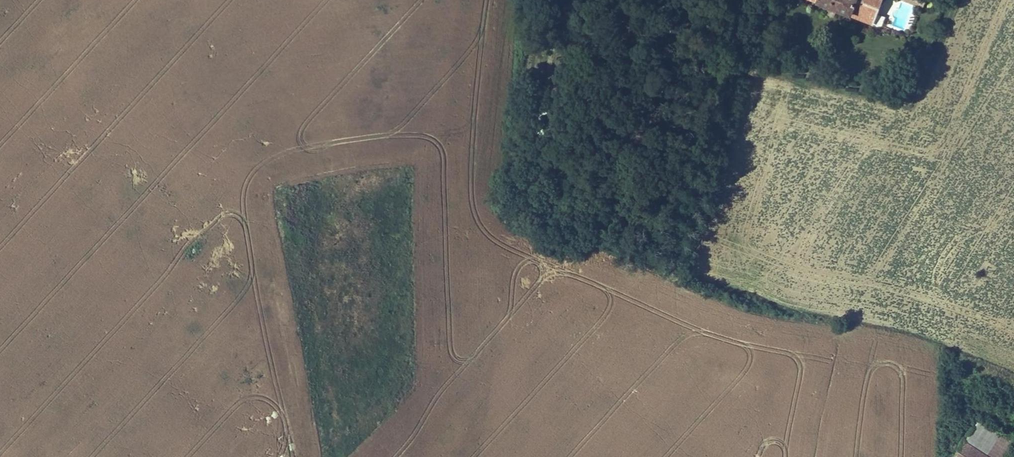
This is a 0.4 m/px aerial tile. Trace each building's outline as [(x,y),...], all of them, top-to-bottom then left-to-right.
[(881,26),(893,0),(825,0),(881,26)] [(989,420),(965,456),(1013,456),(1013,436),(989,420)]
